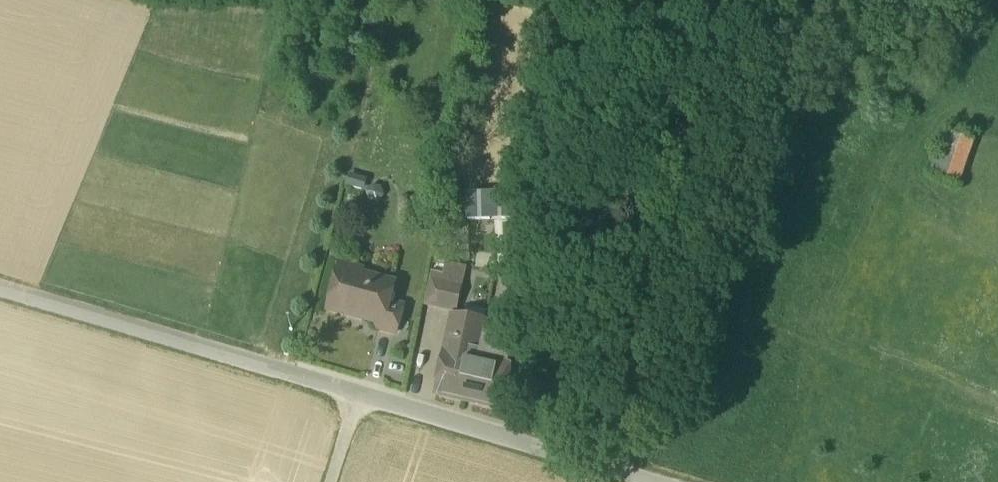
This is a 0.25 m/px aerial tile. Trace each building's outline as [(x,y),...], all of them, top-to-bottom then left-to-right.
[(982,140),(951,128),(934,172),(965,183),(982,140)] [(465,268),(434,260),(424,304),(455,311),(465,268)] [(396,284),(363,275),(361,282),(343,278),(339,294),(334,292),(329,311),(377,323),(376,325),(379,330),(397,334),(404,308),(390,305),(396,284)] [(485,322),(453,316),(436,393),(505,409),(508,367),(487,362),(477,359),(485,322)] [(510,345),(492,341),(487,362),(508,367),(510,345)]
